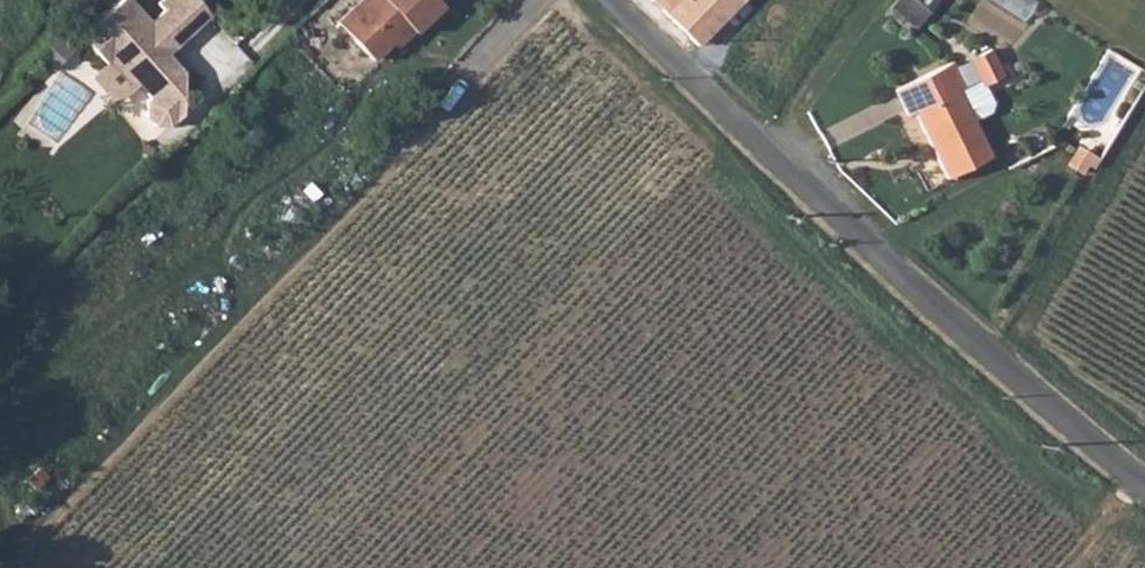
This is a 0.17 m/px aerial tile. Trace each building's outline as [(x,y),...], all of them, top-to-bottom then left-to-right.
[(198,0),(155,0),(154,1),(160,7),(147,20),(129,0),(115,0),(78,35),(104,62),(90,75),(114,101),(135,81),(149,95),(145,99),(144,114),(154,124),(168,124),(181,113),(182,69),(169,69),(159,58),(166,52),(209,11),(198,0)] [(440,5),(436,0),(355,0),(336,17),(370,56),(407,24),(412,30),(440,5)] [(697,43),(738,0),(673,0),(663,10),(697,43)] [(915,29),(936,0),(892,0),(886,8),(915,29)] [(1000,67),(987,41),(891,88),(903,114),(912,109),(945,176),(988,155),(968,115),(985,107),(987,95),(979,76),(1000,67)] [(169,69),(182,69),(166,52),(159,58),(169,69)]
